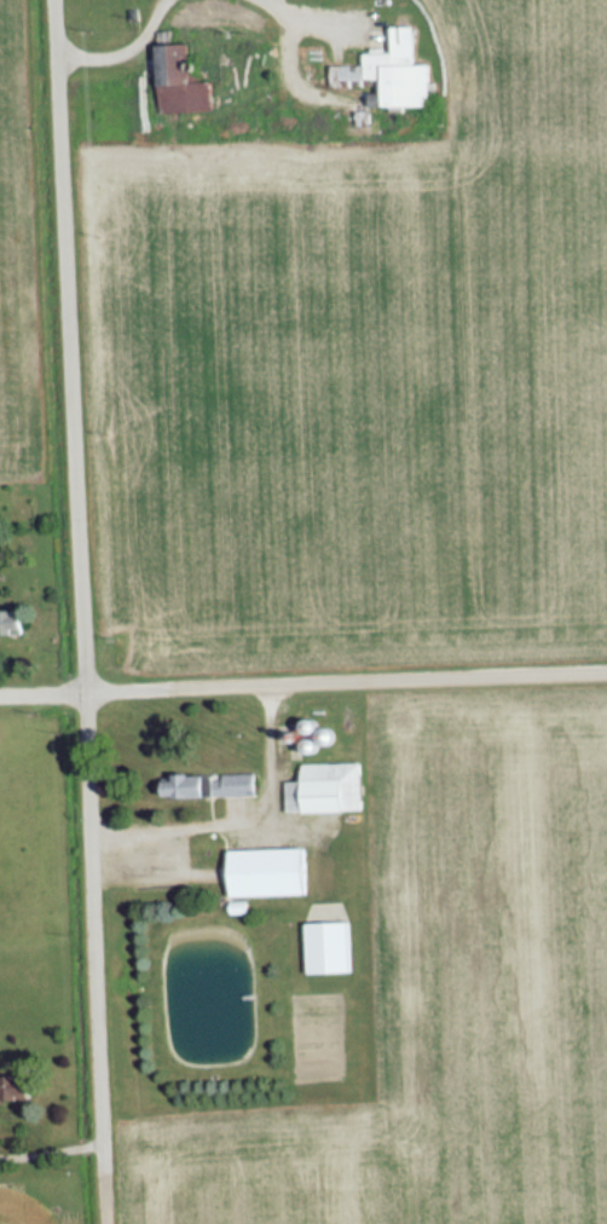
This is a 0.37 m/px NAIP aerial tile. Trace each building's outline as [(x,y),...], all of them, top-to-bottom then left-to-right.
[(212,112),(212,83),(191,83),(191,48),(161,47),(161,57),(167,57),(167,83),(161,83),(161,112),(212,112)] [(307,850),(232,851),(232,897),(308,897),(307,850)]
